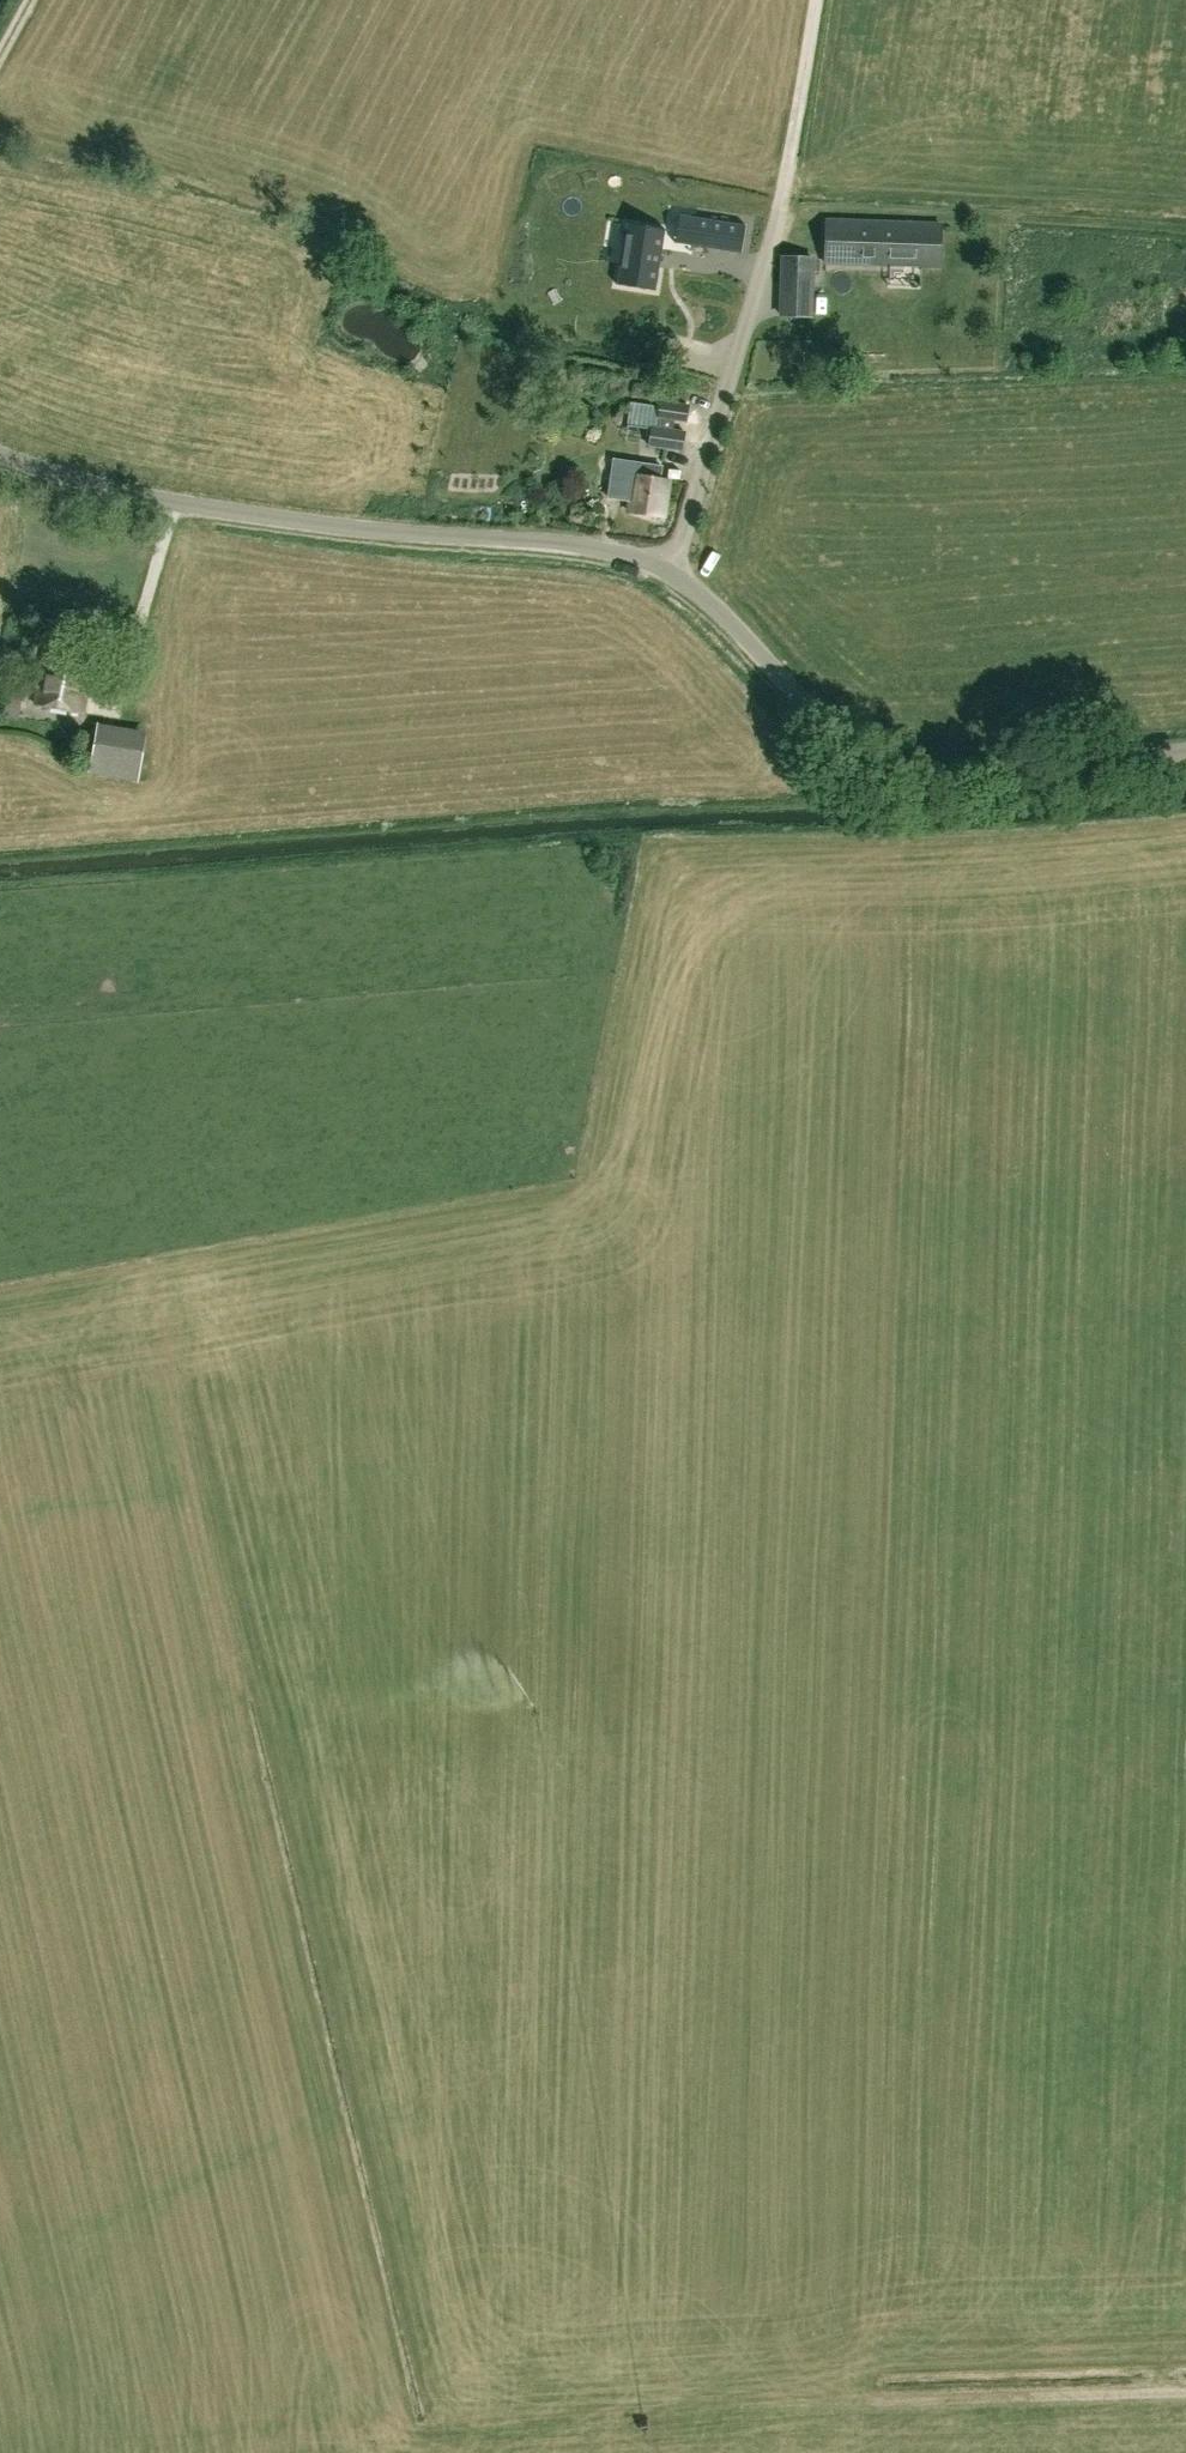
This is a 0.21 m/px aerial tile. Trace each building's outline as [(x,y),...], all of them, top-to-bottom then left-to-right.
[(696,214),(692,244),(744,253),(749,223),(696,214)] [(827,262),(904,265),(939,266),(941,225),(905,224),(905,223),(829,220),(827,262)] [(626,222),(616,285),(656,290),(666,228),(626,222)] [(814,256),(781,255),(779,315),(812,317),(814,256)] [(650,444),(683,449),(686,430),(673,428),(675,418),(687,420),(690,404),(662,399),(659,416),(661,416),(659,426),(653,425),(650,444)] [(667,515),(671,479),(634,475),(630,511),(667,515)] [(45,651),(34,701),(82,711),(92,661),(45,651)] [(18,719),(25,680),(10,677),(3,717),(18,719)] [(147,729),(97,721),(88,772),(138,780),(147,729)]
